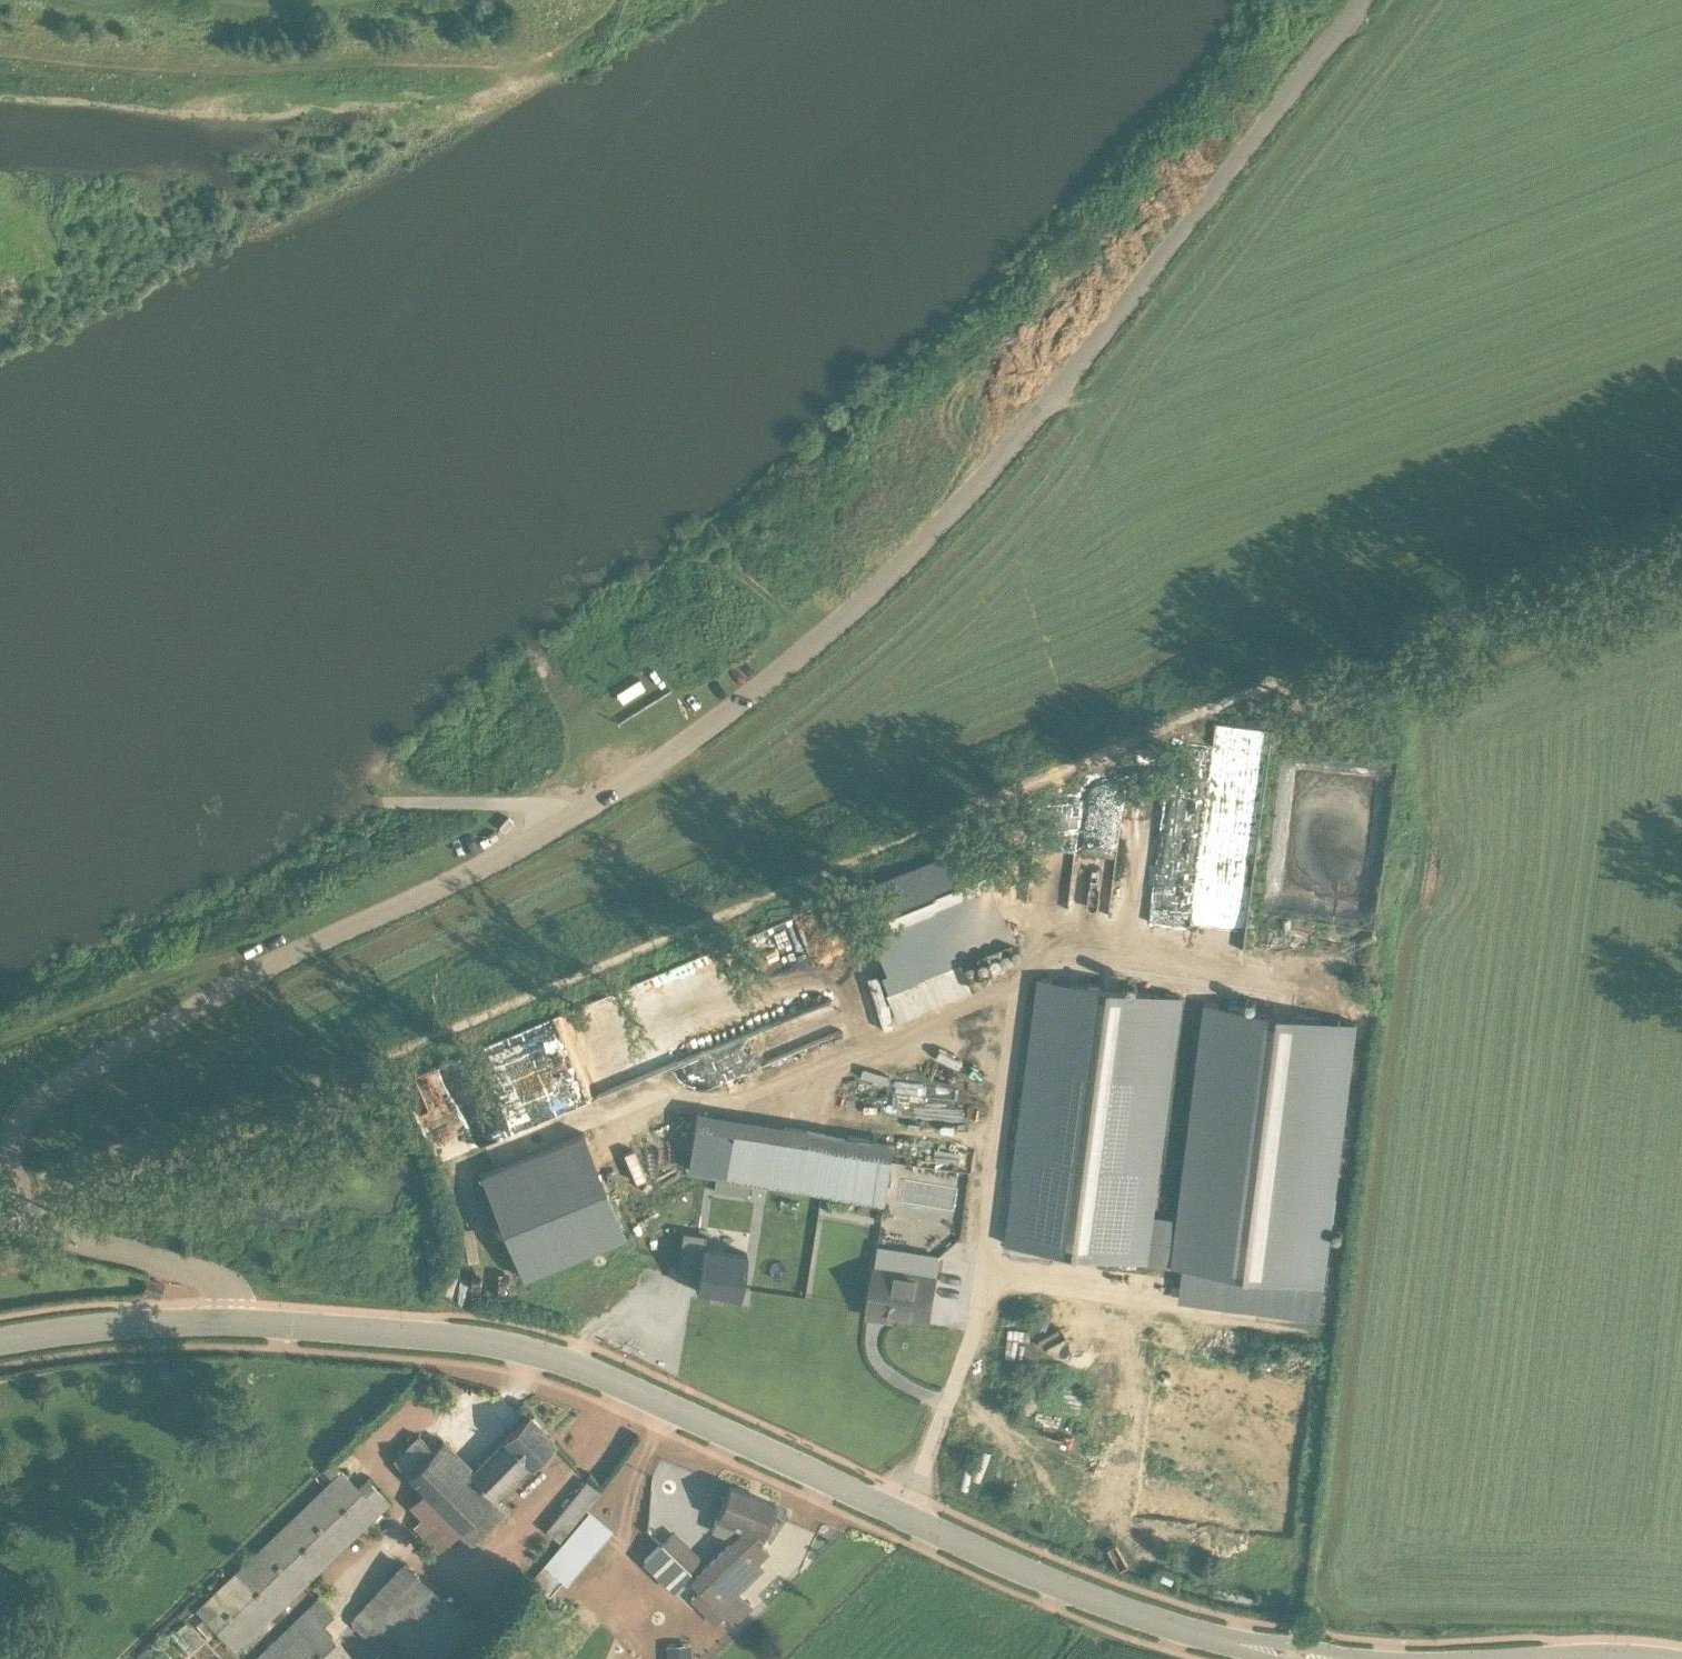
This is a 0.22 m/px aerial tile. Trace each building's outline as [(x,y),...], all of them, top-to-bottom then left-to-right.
[(988,864),(1013,853),(1000,822),(851,881),(892,984),(1017,934),(988,864)] [(895,1016),(975,984),(963,956),(892,984),(884,988),(895,1016)] [(1042,970),(1007,1237),(1174,1260),(1179,1210),(1155,1208),(1183,990),(1042,970)] [(1357,1016),(1205,997),(1179,1210),(1174,1260),(1182,1262),(1180,1296),(1319,1313),(1357,1016)] [(685,1164),(886,1196),(897,1134),(695,1102),(685,1164)] [(625,1229),(582,1125),(479,1168),(522,1272),(625,1229)] [(702,1227),(681,1224),(675,1264),(696,1267),(694,1282),(738,1288),(744,1246),(701,1239),(702,1227)] [(879,1237),(868,1308),(885,1311),(886,1307),(930,1313),(940,1247),(879,1237)] [(553,1432),(528,1407),(472,1457),(444,1430),(432,1441),(415,1425),(390,1449),(420,1482),(410,1492),(412,1495),(410,1497),(406,1510),(406,1511),(437,1543),(456,1524),(471,1538),(506,1502),(495,1490),(553,1432)] [(233,1641),(234,1642),(388,1493),(372,1475),(366,1468),(356,1477),(330,1451),(312,1469),(321,1479),(194,1600),(233,1641)] [(731,1528),(688,1571),(698,1582),(688,1591),(712,1616),(722,1607),(731,1616),(751,1598),(737,1584),(749,1571),(762,1559),(757,1553),(767,1543),(760,1535),(774,1496),(728,1478),(727,1478),(710,1521),(731,1528)] [(588,1503),(530,1572),(548,1586),(560,1572),(565,1576),(612,1521),(611,1521),(588,1503)] [(641,1553),(671,1583),(689,1564),(687,1561),(700,1549),(673,1522),(641,1553)] [(401,1551),(346,1613),(398,1658),(431,1658),(472,1612),(401,1551)] [(317,1588),(243,1658),(361,1658),(322,1617),(333,1605),(317,1588)] [(665,1658),(689,1658),(688,1635),(664,1637),(665,1658)]
